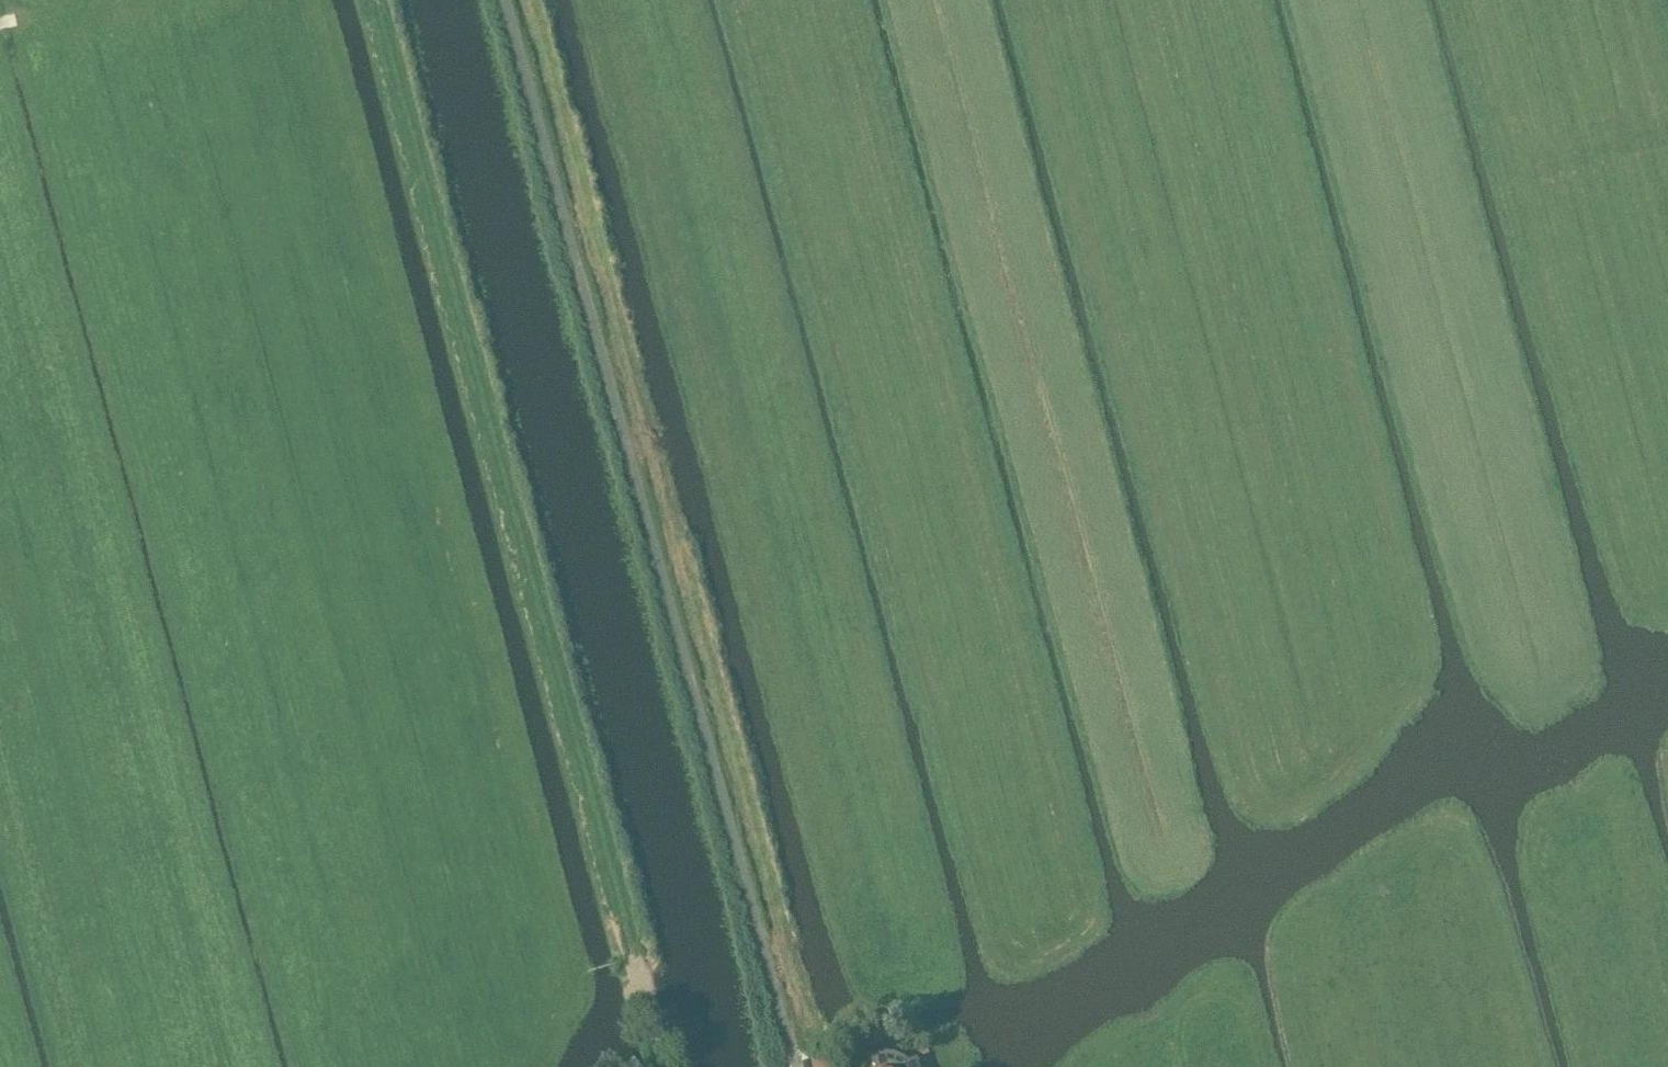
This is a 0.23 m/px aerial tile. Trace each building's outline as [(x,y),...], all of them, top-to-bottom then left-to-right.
[(812,1066),(841,1066),(840,1061),(826,1062),(825,1056),(811,1057),(812,1066)]
